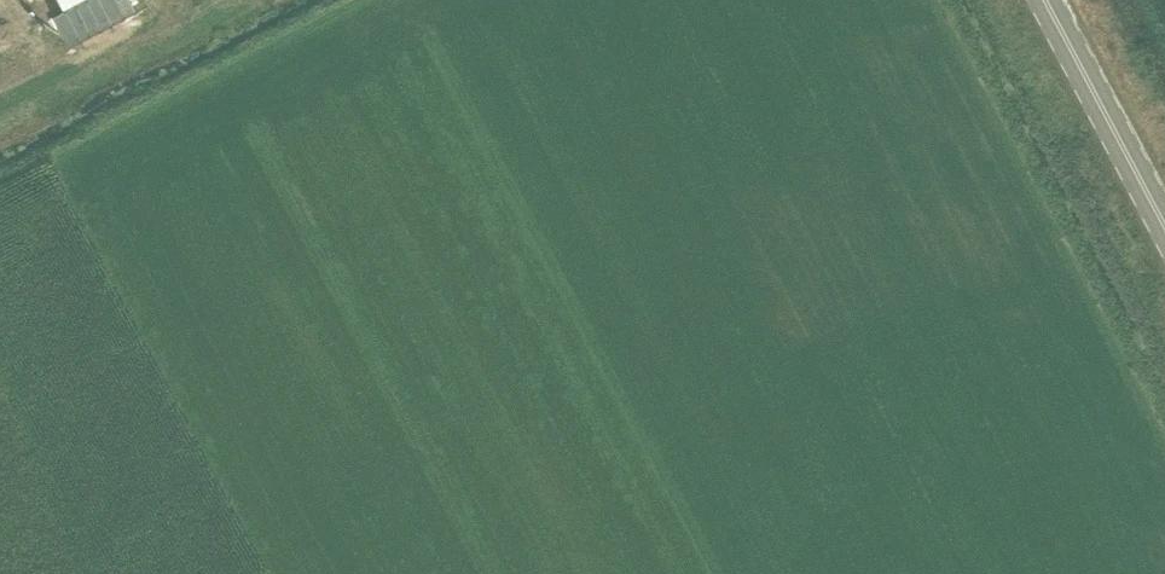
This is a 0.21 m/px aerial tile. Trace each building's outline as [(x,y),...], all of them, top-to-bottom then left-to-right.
[(16,41),(36,20),(16,0),(0,0),(0,25),(16,41)] [(53,21),(70,52),(136,17),(127,0),(93,0),(53,21)]
